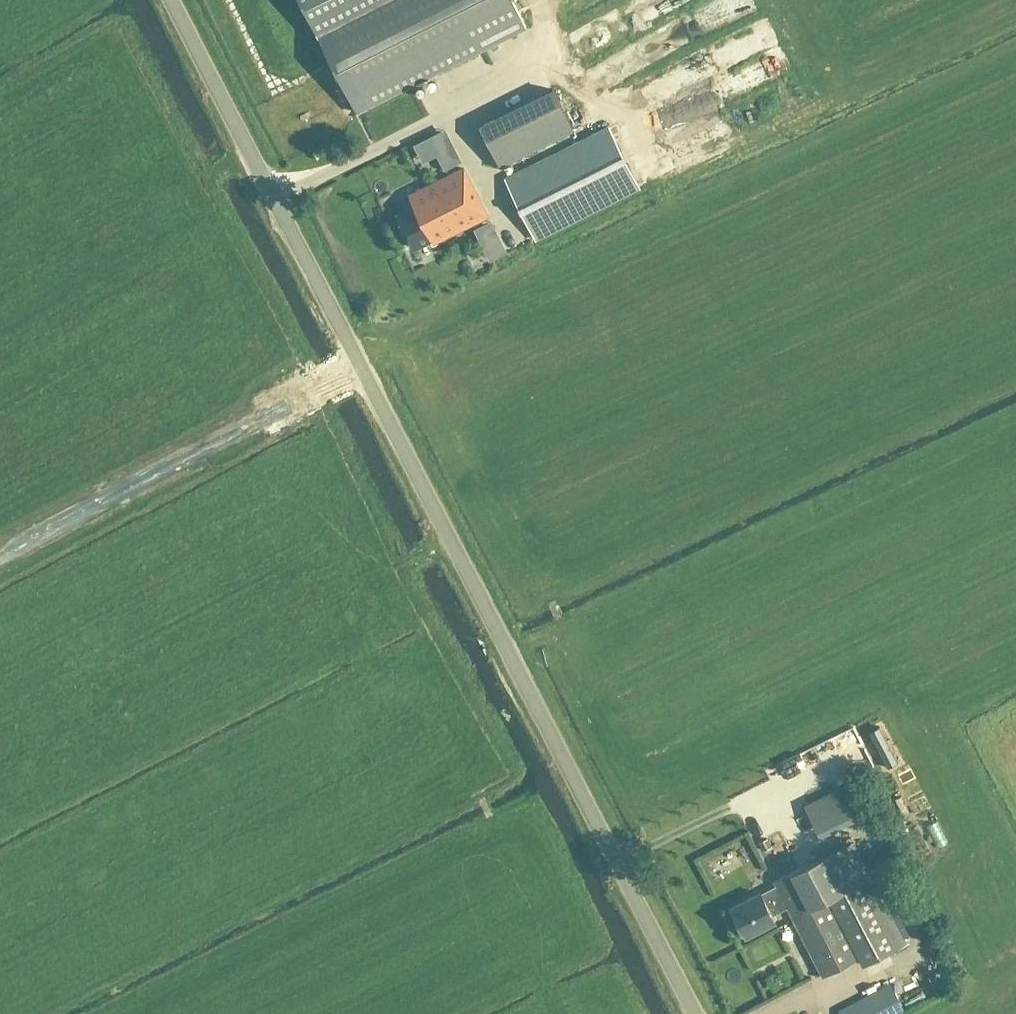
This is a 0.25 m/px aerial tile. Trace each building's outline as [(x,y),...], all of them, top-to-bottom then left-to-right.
[(357,113),(367,108),(367,109),(526,29),(511,0),(300,0),(357,113)] [(639,188),(609,129),(505,181),(535,240),(639,188)] [(415,207),(397,216),(398,219),(413,248),(431,239),(433,243),(487,216),(476,195),(471,186),(463,169),(410,197),(415,207)] [(801,794),(805,807),(841,797),(838,784),(801,794)] [(840,796),(804,813),(816,840),(853,823),(840,796)] [(759,842),(763,850),(771,846),(767,838),(759,842)] [(822,977),(859,959),(862,966),(904,945),(870,878),(852,842),(774,882),(779,891),(763,899),(760,893),(731,908),(745,937),(775,922),(772,916),(787,908),(822,977)] [(713,882),(737,869),(730,856),(706,868),(713,882)] [(839,1011),(840,1013),(905,1013),(889,985),(839,1011)] [(835,1013),(828,999),(795,1013),(834,1013),(835,1013)]
